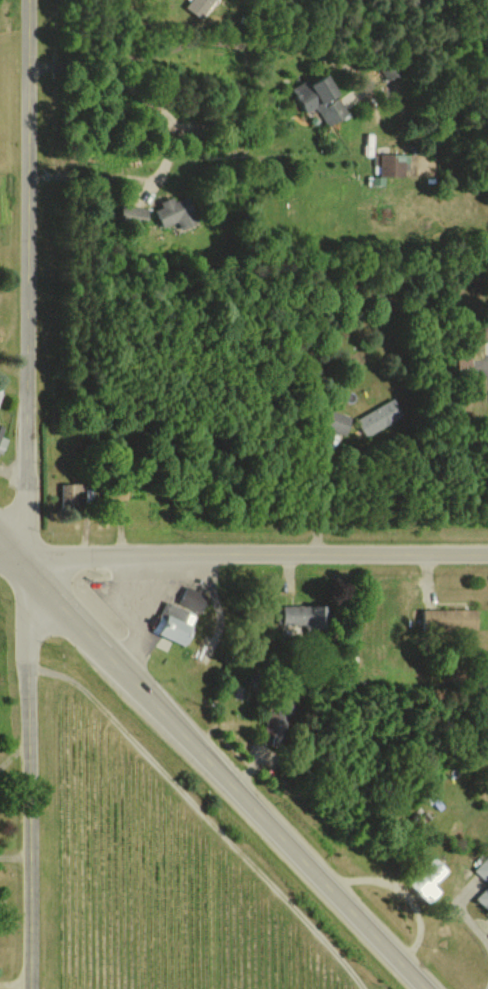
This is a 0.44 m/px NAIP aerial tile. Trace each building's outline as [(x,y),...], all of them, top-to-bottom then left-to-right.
[(202,18),(214,0),(191,0),(186,8),(202,18)] [(326,127),(349,115),(327,74),(308,84),(306,79),(292,86),(306,112),(316,107),(326,127)] [(409,154),(380,154),(381,176),(370,176),(370,185),(385,184),(385,176),(409,176),(409,154)] [(161,226),(177,221),(180,229),(197,223),(187,193),(154,205),(161,226)] [(120,220),(146,224),(149,208),(123,204),(120,220)] [(364,434),(404,418),(397,399),(356,415),(364,434)] [(345,435),(352,418),(331,409),(324,426),(345,435)] [(82,483),(60,484),(61,506),(82,505),(82,483)] [(179,603),(199,611),(206,594),(186,586),(179,603)] [(160,612),(154,633),(187,643),(197,612),(170,604),(166,614),(160,612)] [(284,604),(284,624),(305,623),(306,627),(332,626),(332,604),(284,604)] [(478,629),(478,609),(424,608),(424,629),(478,629)] [(289,717),(272,711),(265,729),(283,735),(289,717)] [(443,890),(436,884),(450,869),(436,856),(411,883),(432,902),(443,890)] [(475,870),(487,882),(487,856),(475,870)] [(476,900),(487,909),(487,884),(476,900)]
